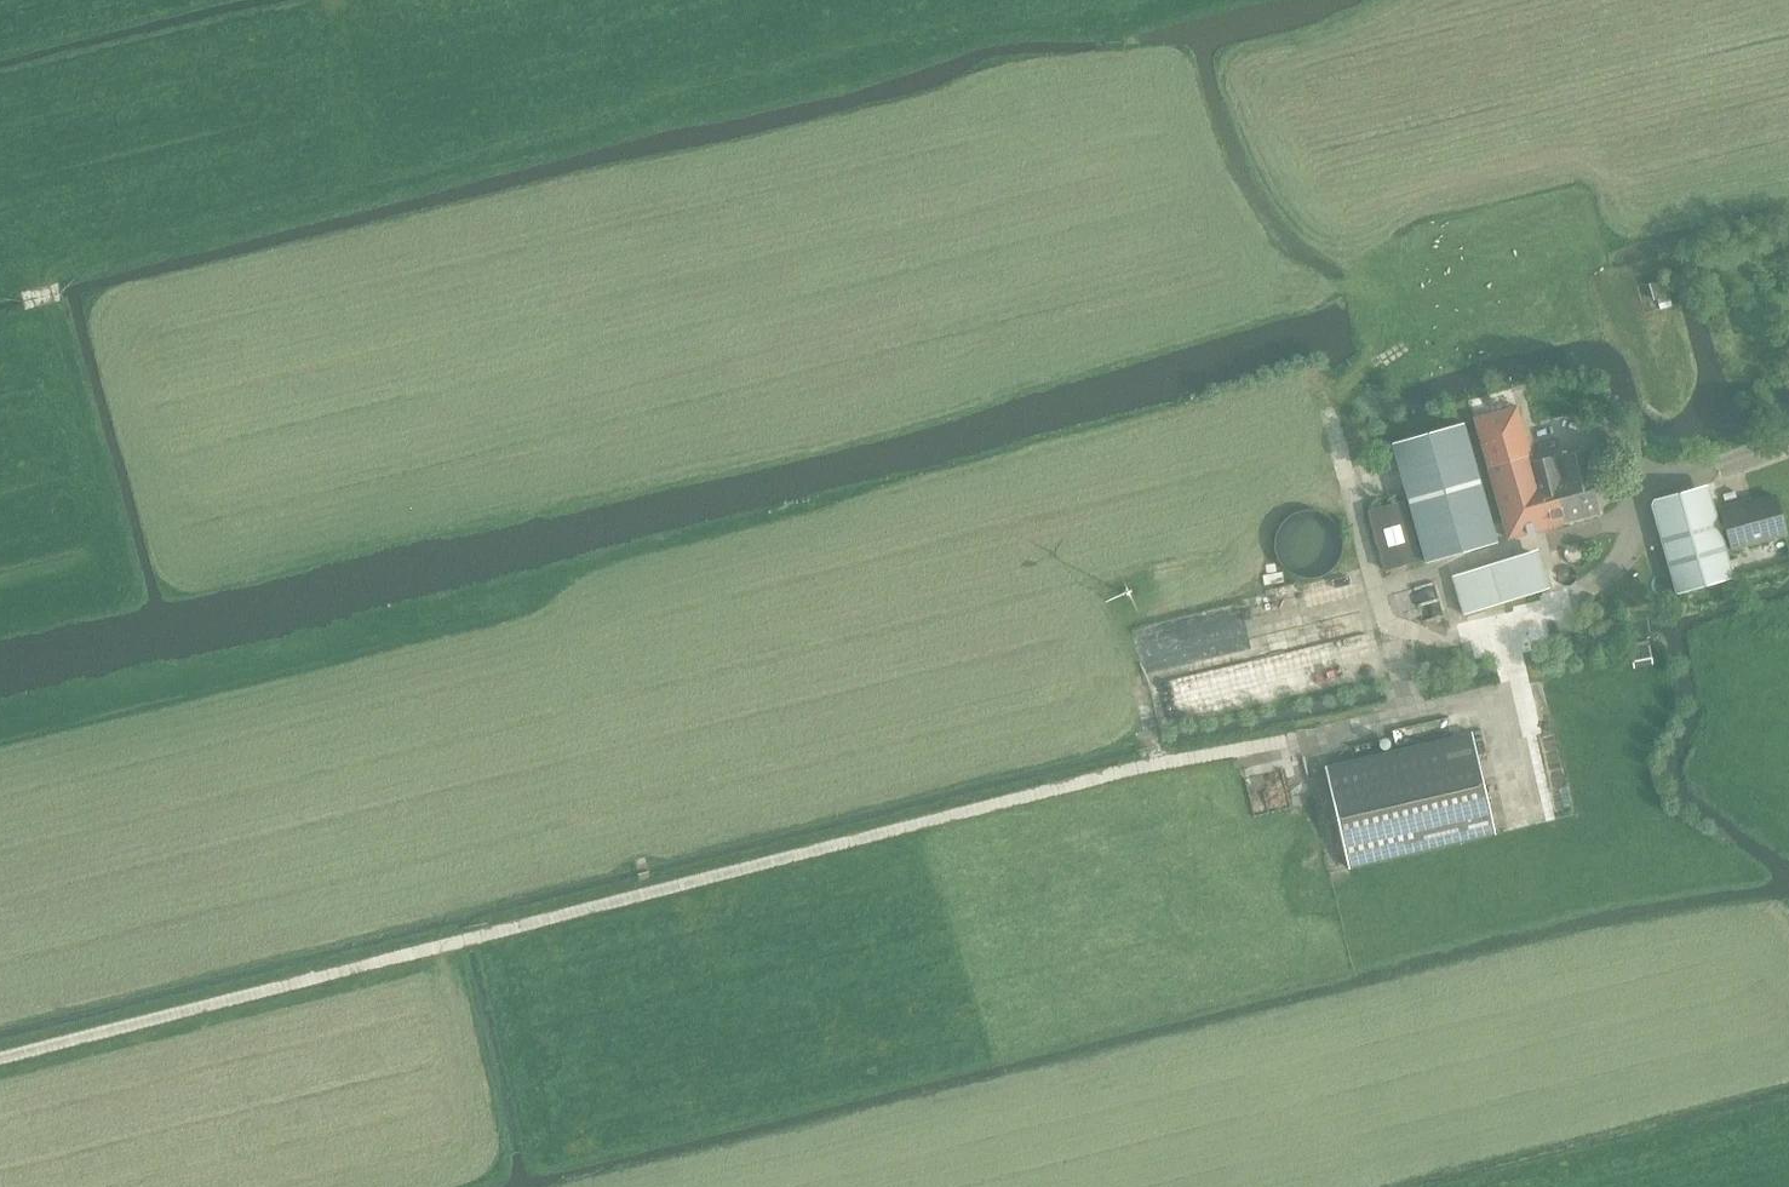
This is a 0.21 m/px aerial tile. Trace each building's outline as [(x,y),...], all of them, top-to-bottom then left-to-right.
[(1508,539),(1600,514),(1586,450),(1533,461),(1518,409),(1475,422),(1491,479),(1508,539)] [(1427,563),(1497,543),(1463,424),(1393,444),(1427,563)] [(1683,494),(1655,501),(1652,507),(1677,595),(1735,578),(1727,550),(1785,534),(1775,497),(1690,520),(1683,494)] [(1405,502),(1368,513),(1384,570),(1420,559),(1405,502)] [(1541,591),(1530,552),(1453,577),(1464,615),(1541,591)] [(1630,651),(1634,667),(1653,662),(1650,647),(1630,651)] [(1496,834),(1485,787),(1472,732),(1325,767),(1349,868),(1496,834)]
